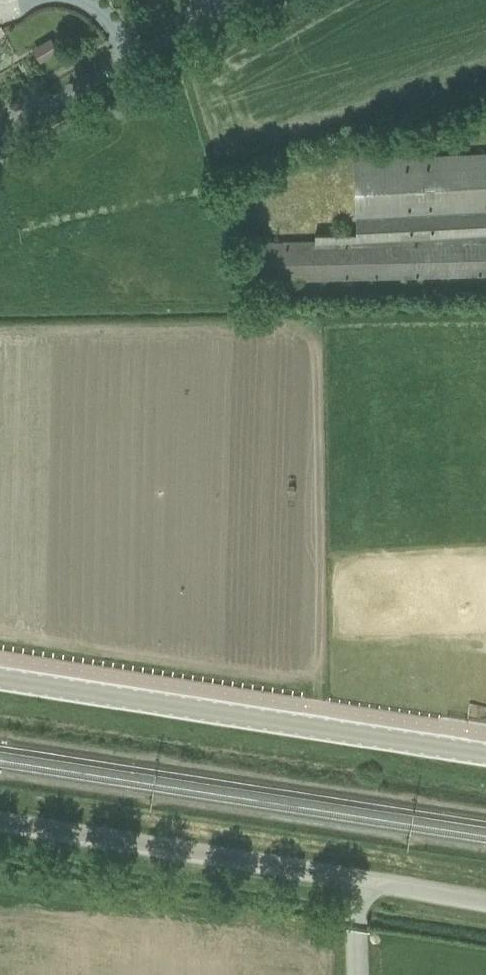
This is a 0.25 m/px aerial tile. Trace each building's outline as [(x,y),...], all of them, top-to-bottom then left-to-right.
[(485,276),(485,151),(354,158),(357,231),(316,232),(316,238),(252,240),(252,281),(485,276)]
